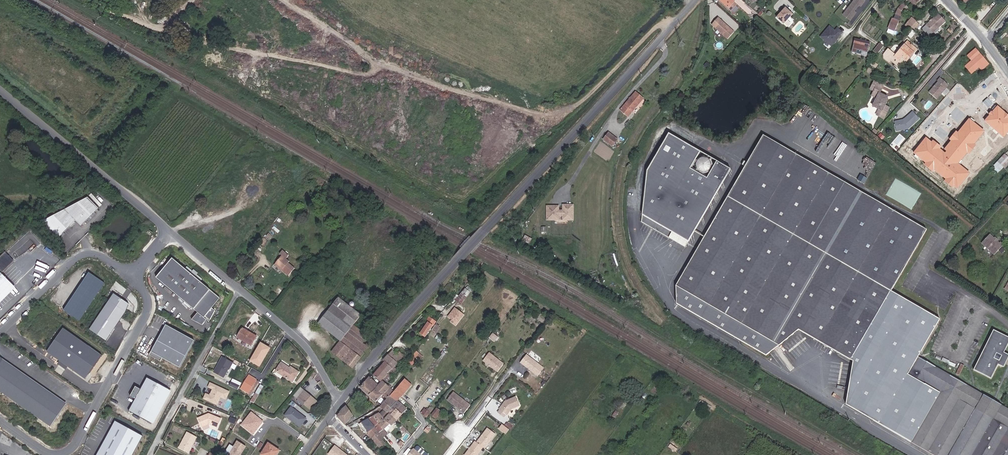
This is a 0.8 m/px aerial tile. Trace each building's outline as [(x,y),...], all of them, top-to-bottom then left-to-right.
[(749,5),(744,0),(738,0),(736,2),(734,0),(724,0),(723,1),(735,13),(742,7),(751,15),(753,12),(747,7),(749,5)] [(848,17),(855,22),(861,14),(859,13),(864,7),(865,8),(870,2),(867,0),(861,0),(848,17)] [(913,1),(910,3),(917,9),(925,0),(913,0),(913,1)] [(901,6),(903,7),(898,11),(901,14),(905,10),(908,7),(905,4),(904,3),(901,6)] [(782,19),(789,24),(797,15),(790,9),(782,19)] [(901,15),(895,14),(892,21),(891,21),(888,31),(896,33),(901,15)] [(910,28),(916,20),(912,16),(905,24),(910,28)] [(737,32),(730,25),(729,26),(727,25),(728,24),(721,17),(715,25),(731,39),(737,32)] [(929,29),(936,36),(948,25),(941,17),(929,29)] [(839,33),(834,28),(825,39),(833,46),(838,45),(847,34),(842,30),(839,33)] [(925,33),(932,40),(936,36),(929,29),(925,33)] [(942,41),(945,45),(952,37),(949,34),(942,41)] [(869,55),(872,47),(858,40),(853,51),(863,56),(864,53),(869,55)] [(874,51),(878,54),(882,46),(878,44),(874,51)] [(908,63),(912,65),(919,57),(914,53),(917,49),(912,45),(900,60),(892,54),(888,59),(888,64),(892,67),(894,65),(903,73),(907,68),(906,67),(908,63)] [(986,72),(993,65),(980,50),(972,57),(975,60),(969,67),(975,73),(982,67),(986,72)] [(944,101),(956,87),(947,80),(944,83),(945,84),(936,95),(944,101)] [(895,109),(891,107),(895,100),(894,97),(887,93),(890,86),(881,82),(877,90),(881,92),(878,97),(883,99),(879,107),(885,111),(882,116),(889,120),(895,109)] [(617,110),(624,115),(639,96),(633,91),(617,110)] [(917,131),(927,122),(920,115),(912,122),(902,125),(904,134),(917,131)] [(735,162),(674,125),(651,163),(645,214),(671,230),(675,225),(691,234),(735,162)] [(768,129),(678,280),(679,298),(772,352),(800,324),(854,356),(848,404),(935,454),(1007,454),(1007,405),(921,354),(942,317),(894,288),(931,227),(768,129)] [(595,138),(603,145),(610,138),(602,131),(595,138)] [(831,139),(831,143),(826,143),(825,155),(834,155),(834,139),(831,139)] [(1002,172),(1007,165),(1007,156),(1007,155),(996,167),(1002,172)] [(84,226),(102,207),(101,206),(93,198),(53,215),(48,220),(52,228),(61,237),(72,227),(73,226),(79,220),(84,226)] [(569,217),(568,203),(558,204),(558,210),(553,210),(552,210),(552,205),(547,206),(548,218),(555,218),(555,214),(559,214),(559,218),(569,217)] [(691,234),(675,225),(671,230),(688,240),(691,234)] [(985,242),(998,254),(1007,244),(1004,241),(1002,243),(1000,240),(998,242),(996,240),(998,238),(993,234),(985,242)] [(293,267),(287,262),(283,258),(284,256),(287,252),(281,247),(278,251),(281,254),(275,261),(281,266),(279,268),(287,274),(293,267)] [(451,259),(454,256),(456,249),(452,247),(450,249),(446,256),(451,259)] [(20,255),(15,250),(13,253),(9,250),(8,252),(15,259),(20,255)] [(13,286),(1,273),(14,261),(5,252),(0,257),(0,299),(13,286)] [(220,302),(170,261),(154,281),(195,315),(190,322),(200,327),(204,323),(207,325),(215,315),(212,312),(220,302)] [(89,273),(64,311),(79,321),(105,283),(89,273)] [(457,300),(461,304),(468,295),(464,292),(457,300)] [(126,312),(129,304),(114,294),(109,301),(126,312)] [(348,322),(353,327),(363,317),(340,298),(319,324),(335,337),(346,324),(348,322)] [(106,341),(126,312),(109,301),(90,330),(106,341)] [(453,321),(458,325),(465,315),(456,308),(450,317),(454,320),(453,321)] [(423,335),(427,338),(438,323),(432,319),(428,325),(430,326),(423,335)] [(365,346),(363,343),(367,337),(359,331),(363,326),(360,324),(355,328),(353,327),(352,328),(346,324),(335,337),(341,342),(333,353),(352,368),(369,346),(367,344),(365,346)] [(166,325),(152,349),(153,349),(149,355),(160,361),(162,358),(180,368),(195,341),(166,325)] [(47,352),(85,379),(102,356),(64,328),(47,352)] [(998,328),(978,367),(997,377),(1004,363),(1007,365),(1007,334),(998,328)] [(241,341),(249,345),(254,337),(245,332),(241,341)] [(249,345),(255,347),(259,339),(254,337),(249,345)] [(253,361),(264,367),(274,347),(264,342),(253,361)] [(400,363),(403,359),(397,354),(395,352),(391,356),(393,358),(400,363)] [(489,353),(483,361),(498,372),(504,364),(489,353)] [(527,356),(521,364),(539,378),(545,369),(527,356)] [(383,369),(390,375),(400,363),(393,358),(383,369)] [(958,369),(962,371),(969,360),(964,358),(958,369)] [(1,361),(0,360),(0,392),(50,427),(65,406),(1,361)] [(233,374),(237,366),(226,360),(222,367),(221,367),(217,375),(228,381),(232,373),(233,374)] [(287,369),(281,364),(280,365),(278,367),(275,371),(290,384),(298,375),(290,369),(288,371),(287,370),(287,369)] [(389,383),(393,378),(390,375),(383,369),(376,377),(383,382),(384,382),(386,384),(388,382),(389,383)] [(392,395),(396,391),(390,387),(386,384),(384,387),(371,378),(369,376),(360,388),(378,403),(383,397),(388,400),(392,395)] [(257,381),(250,377),(242,391),(249,395),(250,393),(256,383),(257,381)] [(392,395),(395,397),(407,384),(409,386),(413,382),(408,377),(396,391),(392,395)] [(153,423),(171,390),(148,378),(130,411),(153,423)] [(234,378),(230,385),(239,389),(243,382),(234,378)] [(259,385),(256,383),(250,393),(253,395),(259,385)] [(220,403),(222,400),(227,402),(230,395),(210,387),(209,391),(213,393),(211,399),(207,397),(204,402),(215,407),(217,402),(220,403)] [(311,401),(306,397),(307,396),(300,389),(293,397),(309,412),(316,404),(312,400),(311,401)] [(454,392),(448,399),(465,413),(471,405),(454,392)] [(382,408),(386,411),(396,399),(395,397),(392,395),(388,400),(382,408)] [(506,415),(507,416),(512,409),(519,406),(515,397),(505,402),(499,410),(500,411),(506,415)] [(401,404),(396,399),(386,411),(390,416),(391,416),(396,410),(401,404)] [(396,410),(401,415),(407,409),(401,404),(396,410)] [(308,420),(293,409),(287,417),(302,428),(308,420)] [(346,425),(352,418),(346,410),(342,411),(337,417),(346,425)] [(396,421),(401,415),(396,410),(391,416),(396,421)] [(242,424),(254,435),(266,422),(253,411),(242,424)] [(423,423),(426,419),(430,414),(428,412),(426,414),(424,413),(423,415),(421,413),(417,419),(423,423)] [(385,430),(390,425),(385,421),(379,414),(374,417),(385,430)] [(390,425),(391,427),(396,421),(391,416),(390,416),(385,421),(390,425)] [(380,435),(385,430),(374,417),(368,420),(379,434),(380,435)] [(209,428),(218,432),(222,423),(208,418),(207,420),(204,420),(198,423),(202,431),(209,428)] [(363,423),(370,432),(372,430),(376,436),(379,434),(368,420),(363,423)] [(143,436),(116,421),(97,454),(133,454),(143,436)] [(466,453),(469,454),(477,454),(485,443),(486,445),(497,430),(489,424),(478,439),(477,438),(466,453)] [(370,432),(367,434),(371,440),(373,439),(376,436),(372,430),(370,432)] [(388,434),(385,430),(380,435),(383,439),(388,434)] [(191,454),(200,439),(190,434),(181,450),(191,454)] [(376,436),(373,439),(382,451),(388,446),(383,439),(380,435),(379,434),(376,436)] [(249,446),(240,441),(232,454),(244,454),(249,446)] [(350,454),(336,444),(330,453),(333,454),(350,454)] [(279,452),(268,445),(262,454),(278,454),(279,452)]
